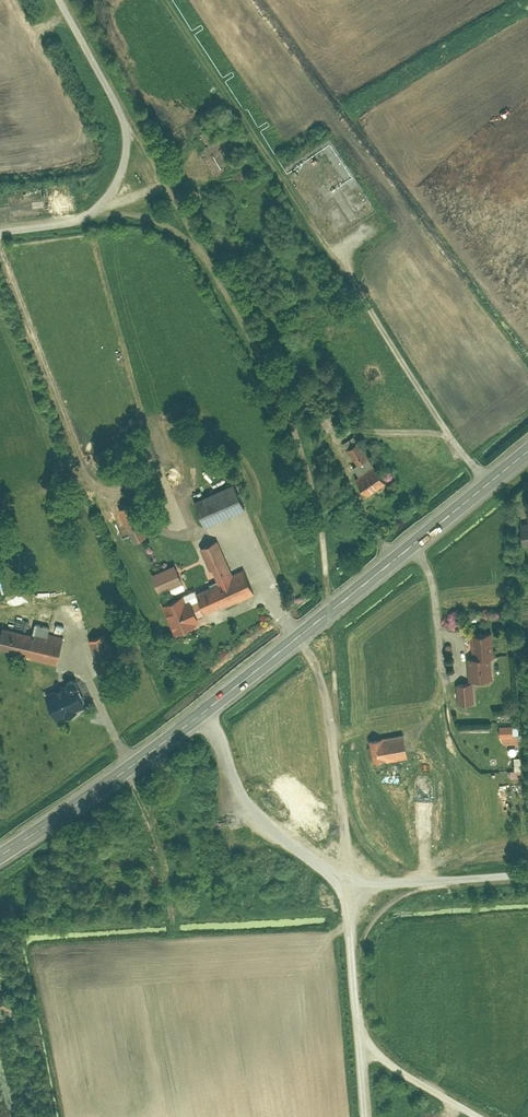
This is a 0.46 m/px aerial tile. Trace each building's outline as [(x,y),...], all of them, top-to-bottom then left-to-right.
[(329,414),(319,421),(326,431),(337,424),(329,414)] [(344,447),(354,464),(364,458),(354,441),(344,447)] [(356,482),(367,498),(385,485),(374,469),(356,482)] [(193,504),(204,530),(245,512),(233,486),(193,504)] [(523,549),(527,548),(527,519),(519,520),(523,549)] [(199,550),(216,585),(196,594),(200,601),(191,605),(197,619),(223,607),(224,609),(254,594),(243,571),(233,576),(217,542),(199,550)] [(150,577),(158,594),(181,584),(174,566),(150,577)] [(191,605),(190,602),(185,604),(182,597),(160,607),(174,638),(194,628),(193,626),(199,623),(197,619),(191,605)] [(32,632),(29,651),(28,655),(58,661),(64,632),(53,630),(59,602),(39,598),(32,632)] [(95,601),(79,607),(98,656),(94,658),(99,670),(119,662),(95,601)] [(1,626),(0,631),(0,645),(29,651),(32,632),(1,626)] [(470,637),(472,658),(490,657),(493,657),(491,635),(470,637)] [(490,657),(472,658),(467,659),(468,684),(492,682),(490,657)] [(78,677),(47,693),(59,715),(65,711),(68,716),(84,708),(82,704),(90,699),(78,677)] [(473,686),(456,686),(457,706),(474,705),(473,686)] [(498,728),(498,739),(514,739),(514,738),(518,738),(518,728),(498,728)] [(369,742),(373,764),(408,758),(404,736),(369,742)] [(520,776),(519,757),(513,757),(513,771),(510,771),(510,776),(520,776)]
